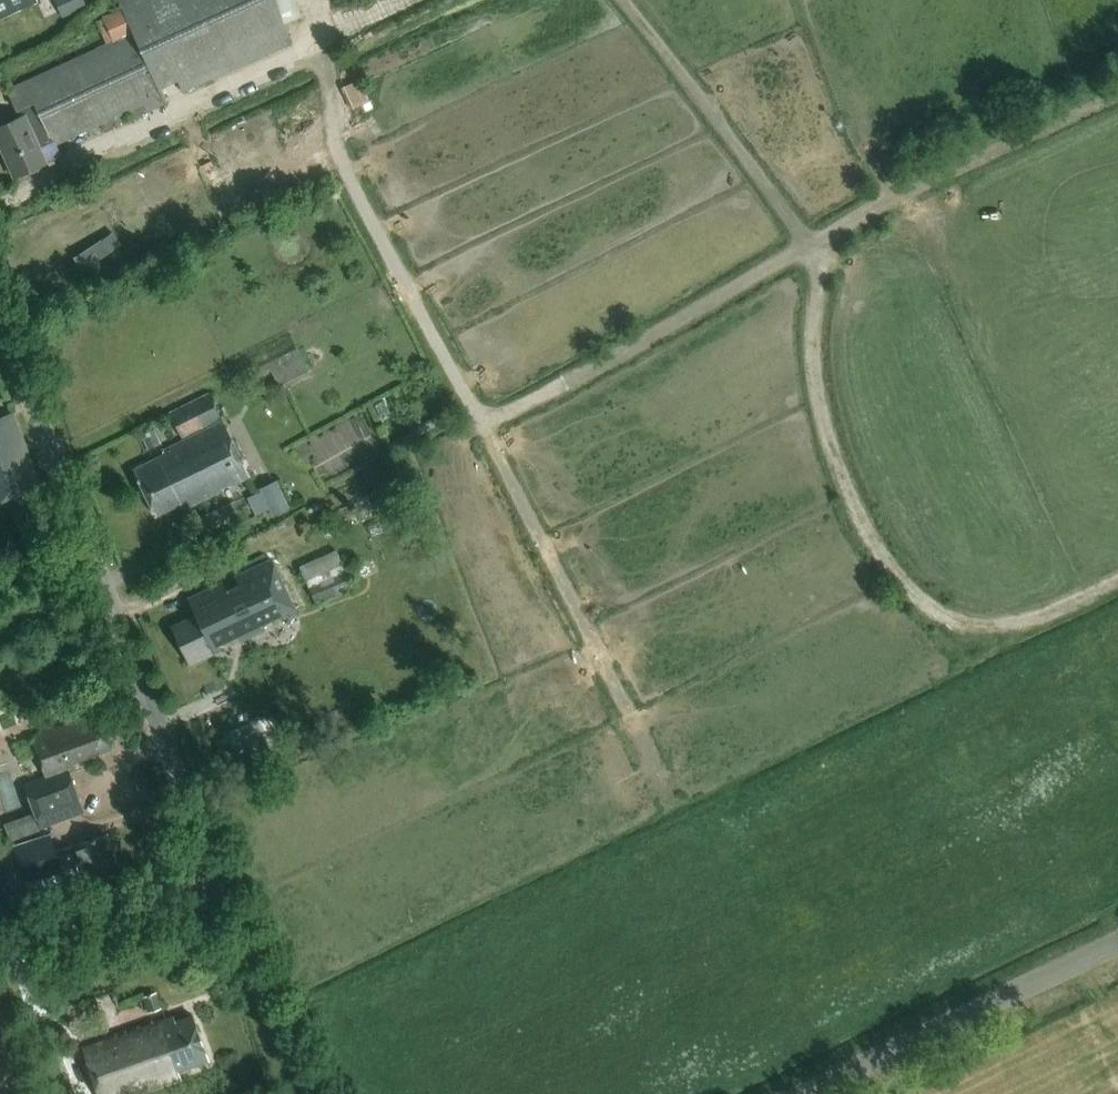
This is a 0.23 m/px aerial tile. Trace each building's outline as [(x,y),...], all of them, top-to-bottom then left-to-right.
[(118,1),(122,8),(100,17),(101,19),(95,22),(106,45),(7,90),(20,118),(0,127),(0,149),(1,149),(14,178),(47,163),(41,151),(162,96),(158,88),(177,80),(182,91),(292,41),(273,0),(120,0),(118,1)] [(38,2),(37,0),(0,0),(0,19),(38,2)] [(355,106),(372,99),(363,77),(345,84),(355,106)] [(311,375),(298,349),(248,374),(250,380),(271,370),(281,390),(311,375)] [(213,426),(183,441),(163,451),(164,454),(133,469),(156,515),(181,503),(184,509),(251,476),(210,393),(169,413),(182,438),(212,423),(213,426)] [(42,486),(13,413),(0,418),(0,502),(42,486)] [(161,445),(154,429),(142,435),(149,451),(161,445)] [(276,479),(259,488),(261,491),(270,509),(273,516),(290,507),(276,479)] [(261,491),(247,498),(256,516),(270,509),(261,491)] [(317,604),(353,588),(337,550),(299,566),(317,604)] [(224,581),(188,598),(196,614),(171,627),(190,665),(222,650),(219,644),(238,634),(242,642),(266,630),(263,624),(290,610),(293,616),(299,613),(296,608),(298,607),(272,557),(236,575),(240,582),(227,589),(224,581)] [(232,723),(224,726),(234,749),(273,731),(256,692),(225,707),(232,723)] [(75,713),(70,700),(59,704),(64,717),(75,713)] [(31,813),(35,826),(78,811),(65,775),(77,771),(74,763),(112,749),(99,713),(33,737),(46,773),(20,783),(31,813)] [(15,847),(17,854),(27,884),(79,867),(83,879),(118,868),(107,836),(76,846),(56,852),(51,835),(15,847)] [(162,1009),(157,993),(143,997),(148,1013),(162,1009)] [(104,1027),(93,997),(67,1006),(78,1037),(104,1027)] [(208,1060),(192,1016),(176,1022),(174,1016),(154,1023),(153,1020),(81,1046),(98,1093),(139,1093),(180,1079),(177,1071),(208,1060)]
